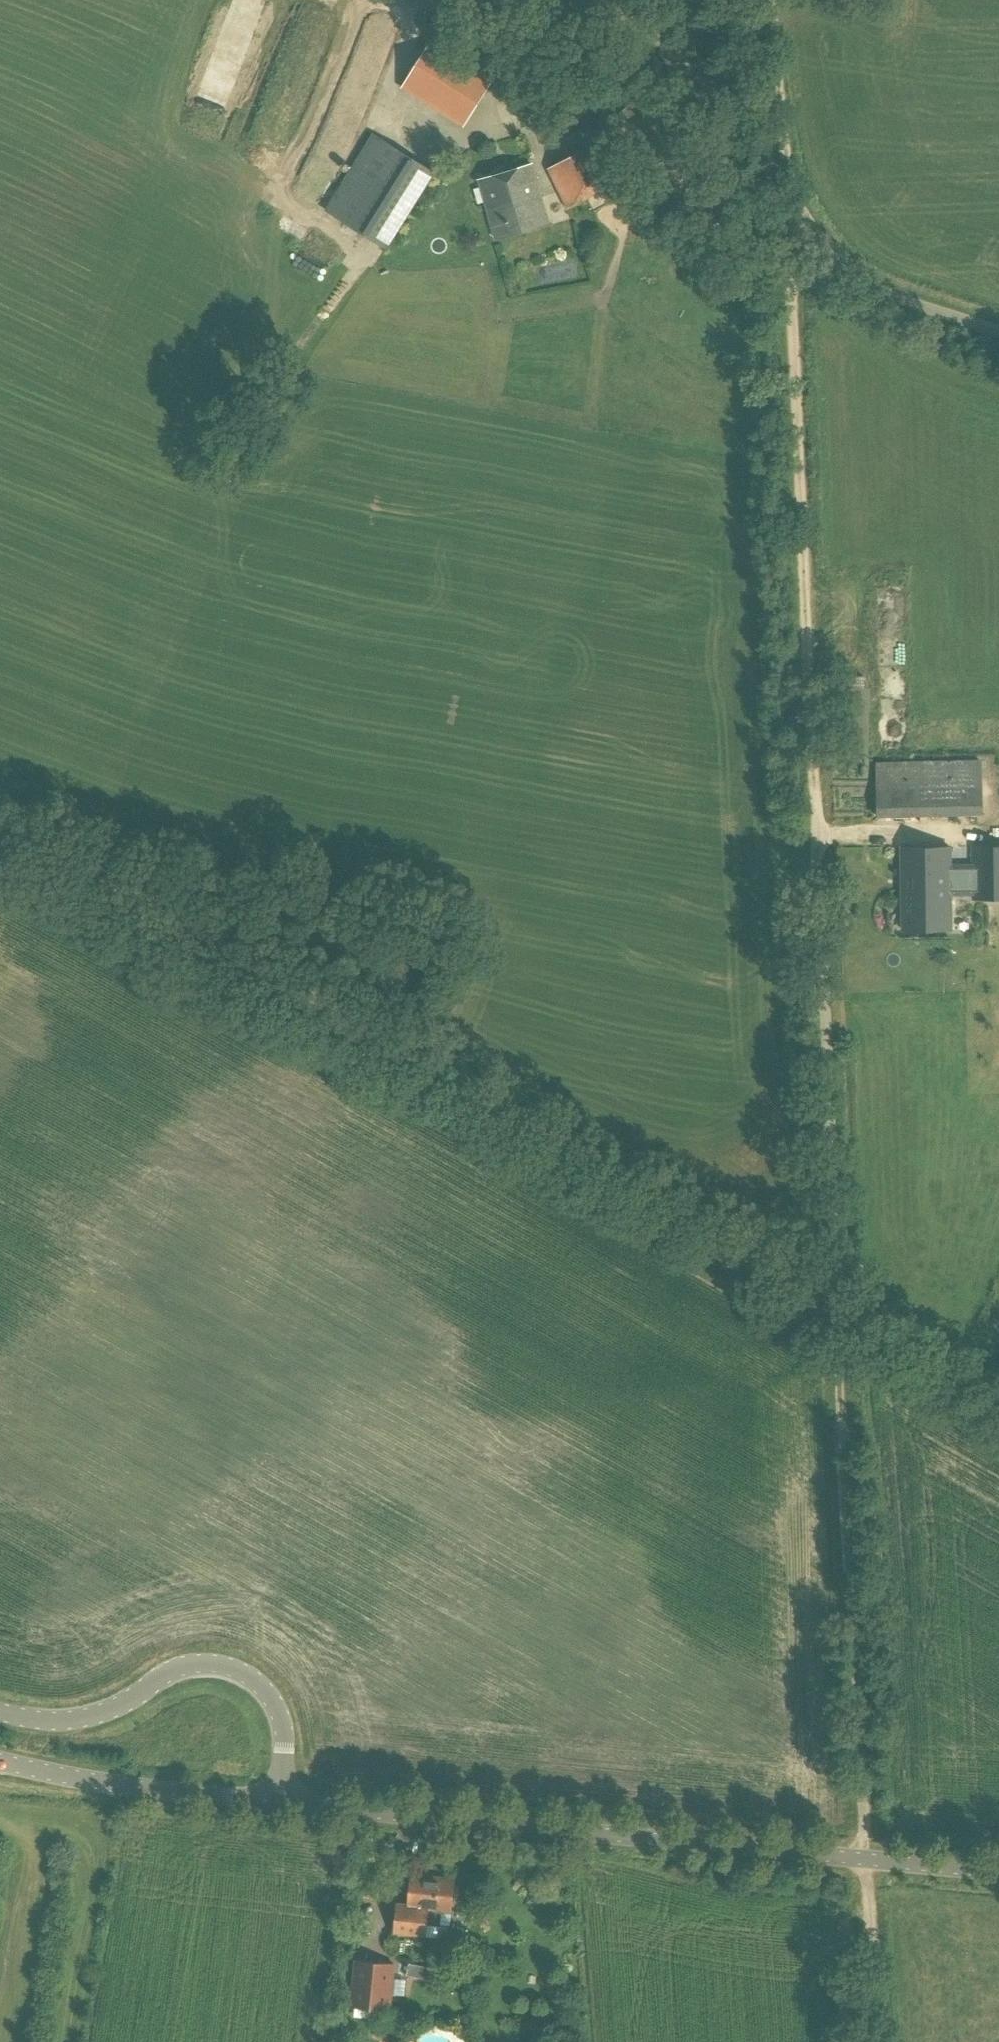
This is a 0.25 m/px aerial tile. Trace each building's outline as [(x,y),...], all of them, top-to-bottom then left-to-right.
[(464,127),(494,79),(431,39),(401,88),(464,127)] [(657,161),(689,135),(651,87),(618,113),(657,161)] [(388,249),(436,171),(374,133),(325,210),(388,249)] [(567,208),(613,185),(631,176),(610,137),(593,145),(547,167),(567,208)] [(496,239),(550,222),(532,163),(478,180),(496,238),(496,239)] [(877,817),(984,814),(982,759),(876,761),(877,817)] [(971,846),(972,887),(967,888),(967,846),(951,846),(951,847),(902,847),(903,930),(951,930),(951,904),(977,904),(977,899),(998,899),(998,846),(971,846)] [(441,1915),(442,1910),(451,1911),(454,1878),(412,1874),(409,1903),(397,1901),(393,1933),(426,1937),(427,1936),(427,1927),(439,1929),(440,1929),(441,1915)] [(391,2011),(396,1963),(354,1958),(349,2006),(391,2011)] [(406,1975),(417,1977),(420,1966),(409,1963),(406,1975)]
